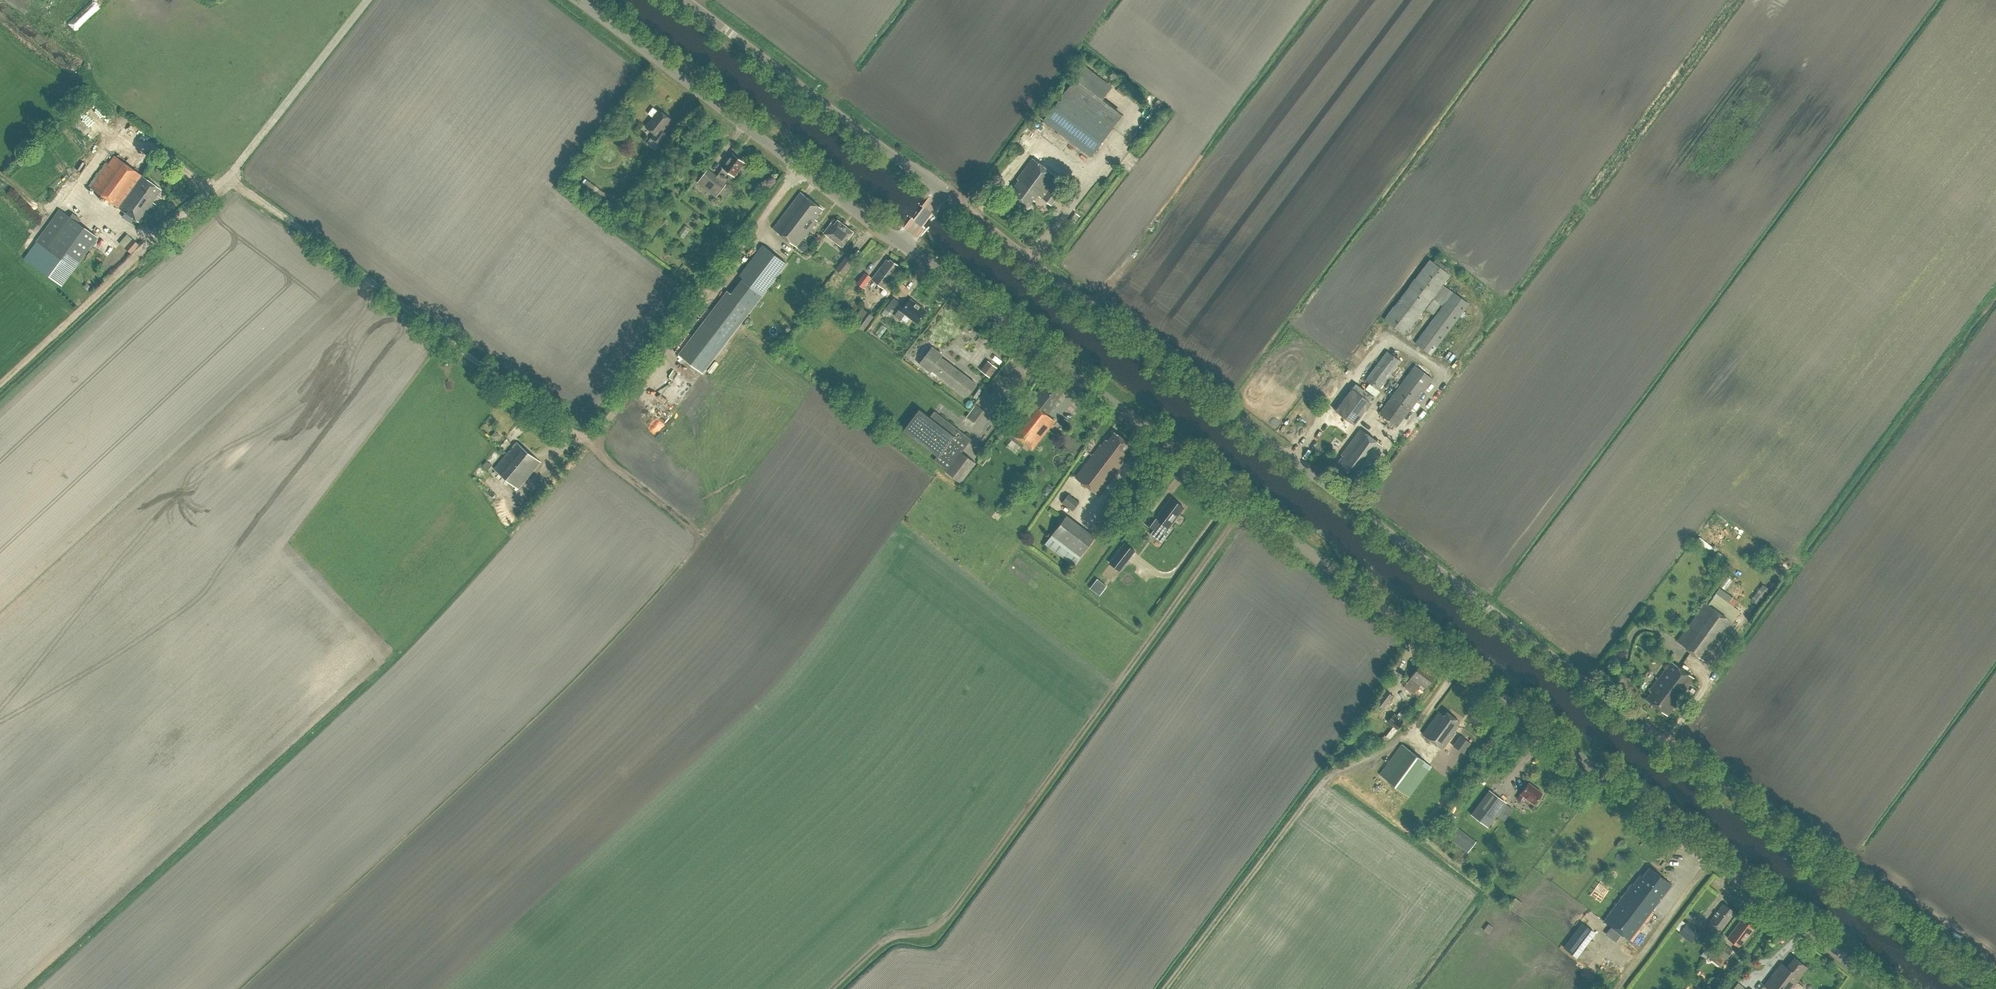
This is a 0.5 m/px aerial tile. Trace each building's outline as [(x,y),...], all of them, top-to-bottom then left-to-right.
[(1043,120),(1090,156),(1113,126),(1066,90),(1043,120)] [(659,109),(645,126),(654,133),(651,137),(660,143),(667,134),(663,130),(672,119),(659,109)] [(701,177),(720,192),(726,183),(725,182),(731,174),(733,175),(744,161),(742,160),(742,159),(739,157),(739,158),(733,153),(729,158),(728,157),(724,162),(725,163),(722,167),(723,167),(717,175),(708,168),(701,177)] [(161,188),(114,154),(90,186),(137,220),(161,188)] [(1015,188),(1009,196),(1026,208),(1033,199),(1035,200),(1038,195),(1051,205),(1058,194),(1050,188),(1052,184),(1050,183),(1056,176),(1032,158),(1017,178),(1019,180),(1013,187),(1015,188)] [(534,194),(544,183),(537,176),(526,188),(534,194)] [(611,195),(584,176),(578,183),(606,203),(611,195)] [(801,192),(773,228),(797,246),(817,220),(815,218),(823,208),(801,192)] [(62,208),(26,257),(64,285),(100,235),(62,208)] [(1074,221),(1079,215),(1075,211),(1068,220),(1072,223),(1073,220),(1074,221)] [(832,221),(824,232),(842,246),(853,231),(838,219),(834,223),(832,221)] [(126,231),(118,240),(130,251),(138,242),(126,231)] [(103,245),(113,253),(121,244),(111,235),(103,245)] [(727,290),(678,354),(702,372),(763,294),(786,263),(763,245),(739,275),(743,278),(731,293),(727,290)] [(836,267),(843,273),(854,259),(848,254),(836,267)] [(866,258),(859,267),(863,270),(871,261),(866,258)] [(1433,314),(1440,304),(1443,306),(1415,342),(1430,354),(1469,303),(1442,283),(1449,274),(1446,272),(1449,268),(1435,258),(1432,261),(1429,259),(1384,319),(1404,334),(1432,297),(1433,298),(1426,308),(1433,314)] [(870,281),(884,290),(899,267),(888,260),(887,262),(884,260),(870,281)] [(864,272),(858,281),(864,285),(870,277),(864,272)] [(896,296),(902,301),(910,289),(905,285),(896,296)] [(894,297),(888,305),(893,309),(899,301),(894,297)] [(906,313),(917,321),(925,310),(910,298),(902,309),(899,307),(894,315),(901,320),(906,313)] [(849,322),(861,331),(872,317),(860,308),(849,322)] [(19,344),(26,335),(16,326),(9,335),(19,344)] [(931,369),(966,395),(975,382),(941,356),(942,354),(932,346),(919,363),(929,371),(931,369)] [(1372,403),(1371,402),(1380,391),(1378,390),(1400,360),(1386,350),(1365,380),(1369,383),(1360,394),(1351,388),(1335,410),(1355,425),(1372,403)] [(996,367),(989,361),(981,370),(989,376),(996,367)] [(1379,413),(1397,426),(1433,378),(1415,365),(1379,413)] [(1062,390),(1048,379),(1008,430),(1032,448),(1055,420),(1047,414),(1058,400),(1056,398),(1062,390)] [(965,417),(973,423),(983,408),(976,403),(965,417)] [(945,471),(960,482),(975,462),(961,451),(971,438),(934,410),(929,417),(919,409),(903,429),(937,455),(934,459),(947,469),(945,471)] [(1342,455),(1334,466),(1350,478),(1357,470),(1361,473),(1382,445),(1360,428),(1341,454),(1342,455)] [(1093,453),(1075,477),(1098,494),(1128,455),(1124,453),(1131,444),(1114,431),(1107,440),(1105,438),(1094,454),(1093,453)] [(540,461),(516,441),(494,468),(518,488),(540,461)] [(1068,493),(1062,502),(1072,510),(1079,501),(1068,493)] [(1168,527),(1183,507),(1170,497),(1155,517),(1150,513),(1144,521),(1154,529),(1160,521),(1168,527)] [(1066,514),(1045,543),(1074,565),(1095,536),(1066,514)] [(1124,545),(1108,565),(1118,573),(1134,553),(1124,545)] [(1750,599),(1758,605),(1764,597),(1757,591),(1750,599)] [(1677,640),(1706,662),(1734,623),(1705,602),(1677,640)] [(1645,699),(1652,704),(1658,696),(1661,699),(1682,669),(1669,659),(1656,677),(1657,678),(1649,690),(1651,691),(1645,699)] [(1403,686),(1413,693),(1420,684),(1424,687),(1435,673),(1421,663),(1411,677),(1403,686)] [(1652,704),(1667,715),(1681,696),(1694,678),(1682,669),(1661,699),(1658,696),(1652,704)] [(1369,709),(1386,722),(1387,720),(1396,728),(1403,719),(1393,711),(1394,710),(1390,707),(1389,708),(1384,705),(1393,694),(1385,688),(1369,709)] [(1423,733),(1442,748),(1455,731),(1454,730),(1458,726),(1456,725),(1460,721),(1447,711),(1444,715),(1439,711),(1423,733)] [(1470,741),(1460,733),(1452,744),(1463,752),(1470,741)] [(1380,774),(1410,796),(1432,765),(1402,743),(1380,774)] [(1516,798),(1523,803),(1527,798),(1533,803),(1542,792),(1528,782),(1520,793),(1516,798)] [(1470,813),(1488,827),(1506,802),(1489,789),(1470,813)] [(1448,839),(1468,854),(1477,842),(1458,827),(1448,839)] [(1671,884),(1649,867),(1642,876),(1640,874),(1632,884),(1631,883),(1604,919),(1629,939),(1671,884)] [(1606,894),(1612,888),(1602,879),(1596,886),(1606,894)] [(1708,922),(1719,931),(1731,915),(1729,914),(1732,910),(1723,903),(1708,922)] [(1727,937),(1739,946),(1754,926),(1742,917),(1727,937)] [(1679,918),(1672,928),(1689,941),(1698,929),(1685,919),(1684,921),(1679,918)] [(1615,941),(1621,933),(1611,925),(1604,933),(1615,941)] [(1720,939),(1713,948),(1710,952),(1703,948),(1699,953),(1711,961),(1717,951),(1726,958),(1733,949),(1720,939)] [(1770,988),(1790,988),(1807,967),(1794,957),(1787,967),(1781,962),(1764,985),(1770,988)] [(1757,980),(1762,976),(1757,969),(1752,973),(1757,980)]
